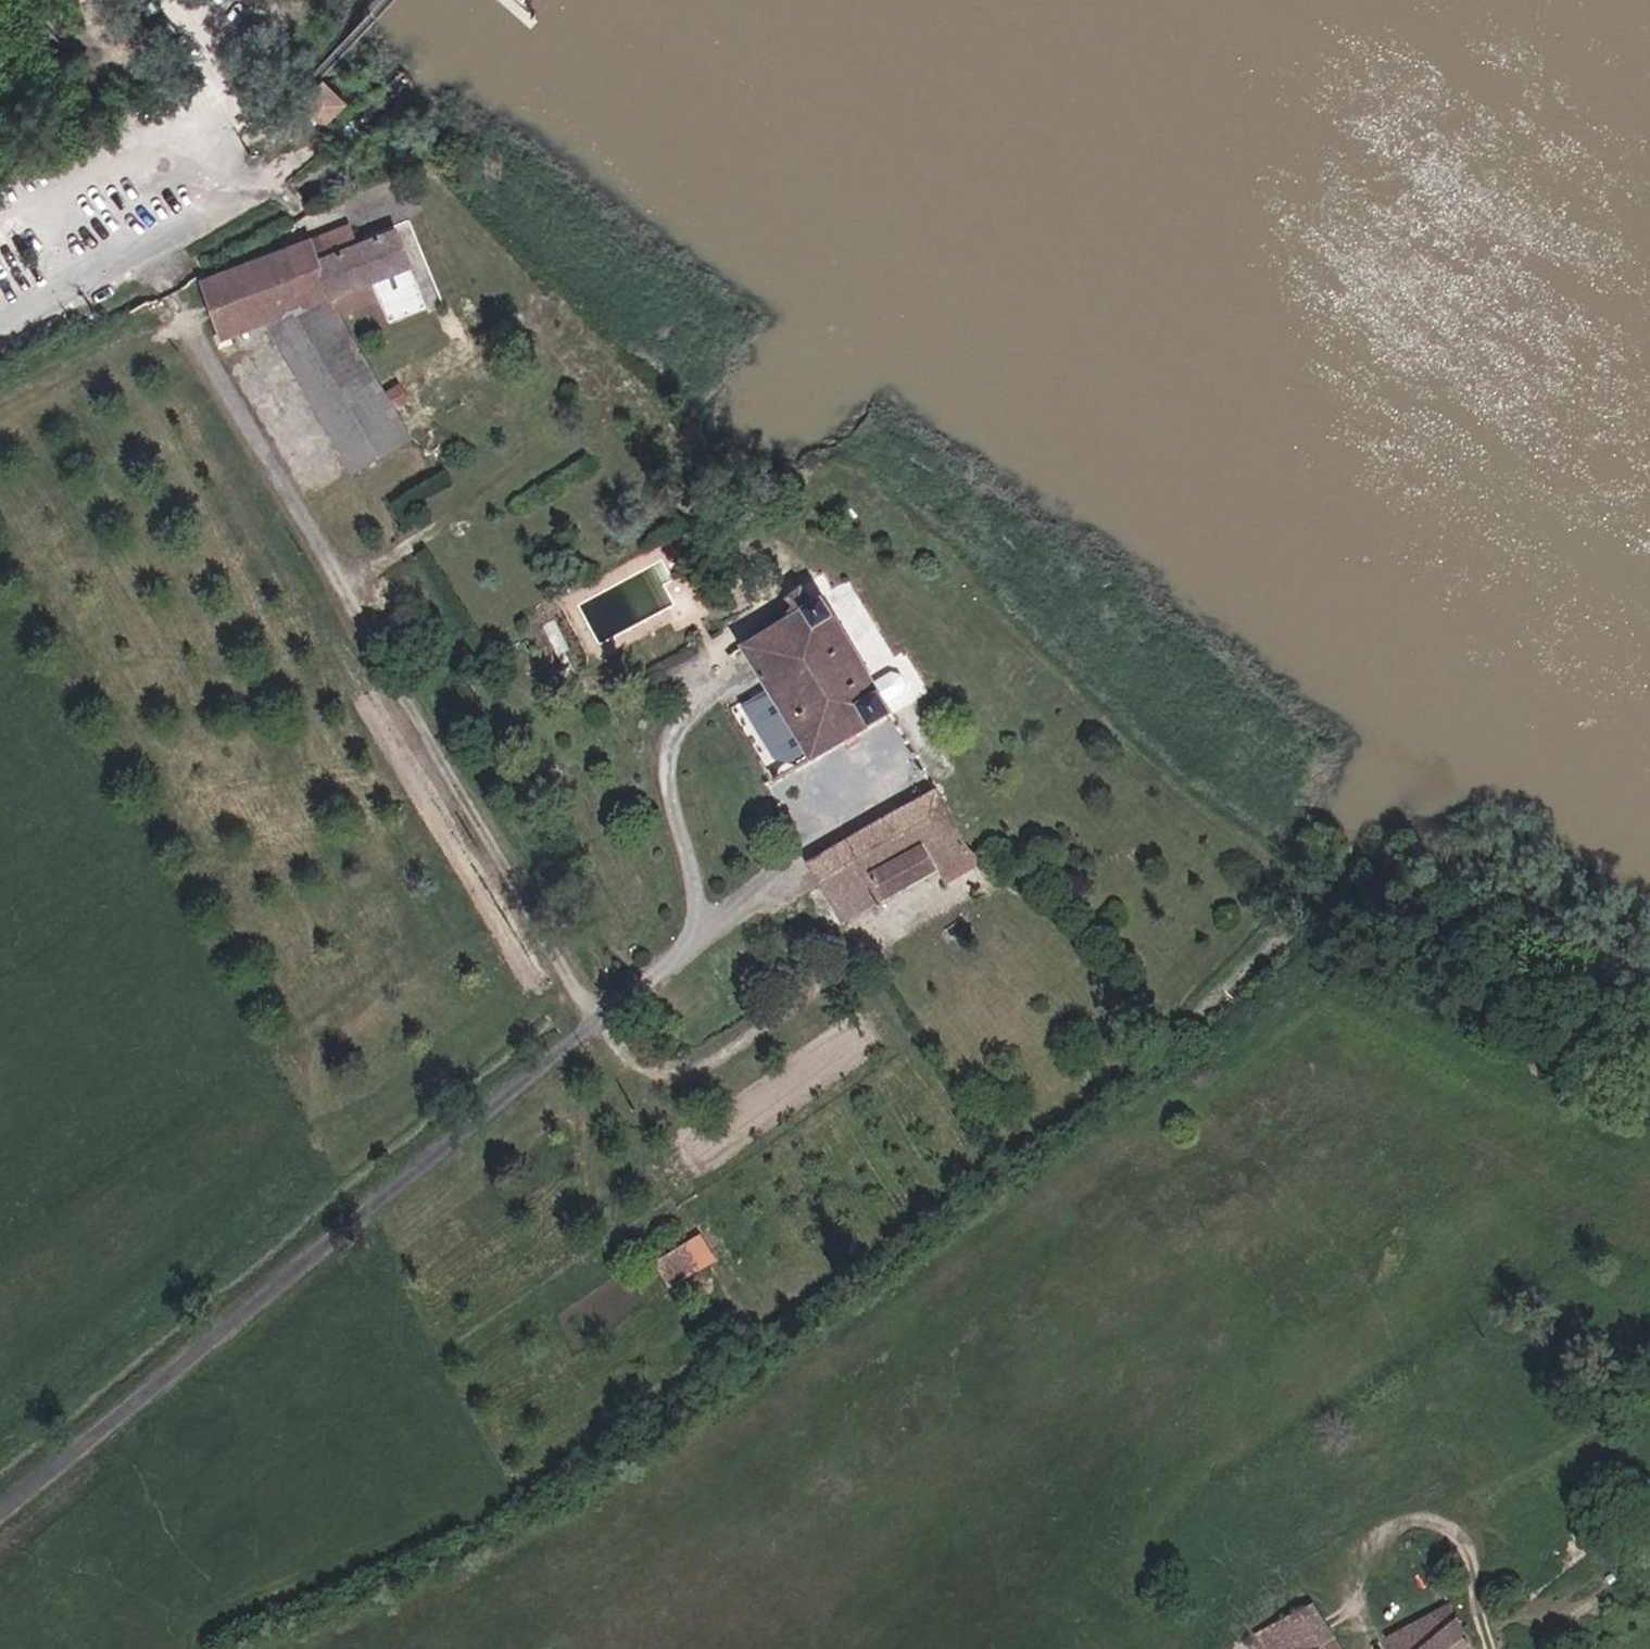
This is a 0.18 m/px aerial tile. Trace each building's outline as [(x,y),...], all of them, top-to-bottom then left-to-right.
[(357,249),(349,227),(311,243),(318,264),(357,249)] [(329,299),(332,298),(375,282),(382,299),(391,323),(425,309),(410,268),(396,233),(357,249),(318,264),(311,243),(204,283),(224,341),(273,323),(285,318),(329,299)] [(339,315),(382,299),(375,282),(332,298),(329,299),(339,315)] [(339,315),(329,299),(285,318),(273,323),(358,469),(411,439),(394,411),(385,395),(339,315)] [(408,402),(399,387),(385,395),(394,411),(408,402)] [(873,683),(823,598),(816,602),(801,586),(786,598),(792,606),(787,616),(789,619),(743,648),(776,701),(805,750),(811,760),(891,714),(886,704),(873,683)] [(904,694),(906,684),(901,675),(891,672),(873,683),(886,704),(904,694)] [(805,750),(776,701),(761,710),(791,758),(805,750)] [(885,899),(936,870),(938,870),(969,851),(935,789),(807,863),(842,923),(885,899)] [(946,885),(983,864),(969,851),(938,870),(946,885)] [(994,877),(985,868),(981,872),(989,882),(994,877)] [(1333,1640),(1336,1638),(1313,1603),(1254,1635),(1263,1648),(1319,1648),(1333,1640)] [(1458,1618),(1457,1619),(1449,1606),(1387,1640),(1392,1648),(1476,1648),(1458,1618)] [(1333,1640),(1319,1648),(1340,1648),(1333,1640)]
